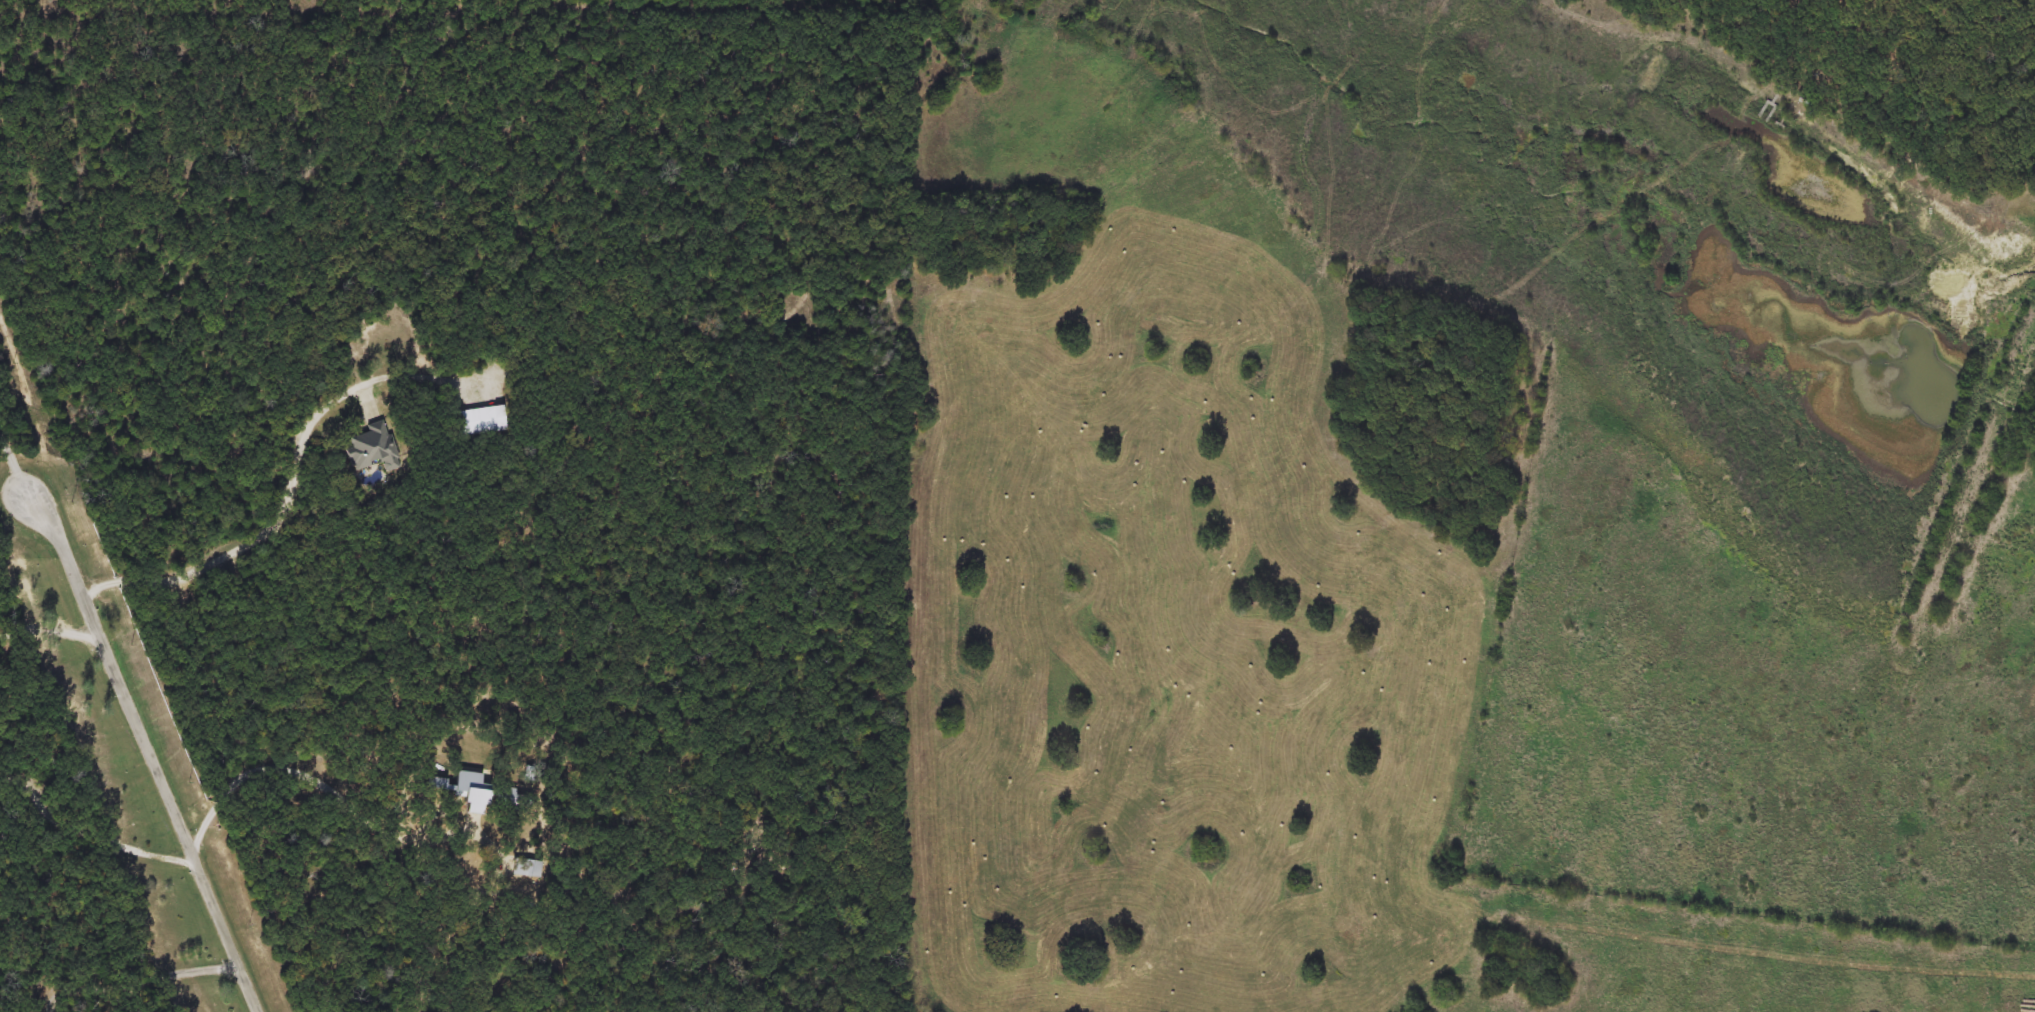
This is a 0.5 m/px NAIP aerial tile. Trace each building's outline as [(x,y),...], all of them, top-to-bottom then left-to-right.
[(461,437),(457,411),(502,405),(506,431),(461,437)] [(402,468),(387,473),(383,462),(354,473),(342,437),(385,422),(402,468)] [(485,807),(484,815),(463,813),(464,800),(452,799),(453,790),(425,788),(426,779),(453,782),(454,771),(480,774),(479,784),(489,785),(489,786),(516,788),(516,794),(532,796),(531,811),(485,807)] [(539,878),(513,874),(515,858),(542,862),(539,878)]
